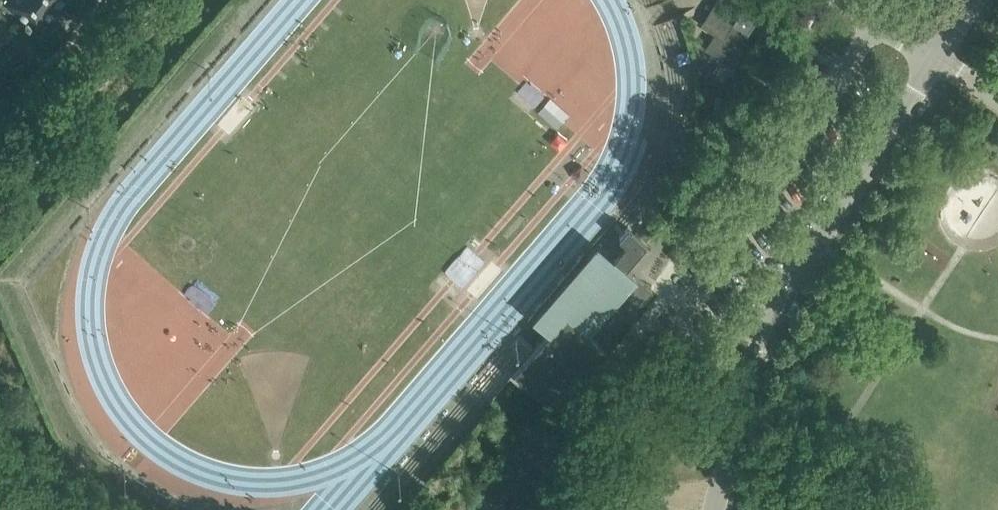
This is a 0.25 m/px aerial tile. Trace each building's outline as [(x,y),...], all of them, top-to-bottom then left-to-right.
[(55,3),(58,5),(62,0),(7,0),(7,1),(27,18),(25,21),(29,24),(31,22),(38,28),(50,15),(50,9),(55,3)] [(705,48),(736,67),(746,52),(733,44),(743,27),(734,21),(743,6),(747,0),(716,0),(701,24),(715,33),(705,48)] [(757,14),(743,6),(734,21),(743,27),(748,29),(757,14)] [(553,406),(575,380),(570,376),(580,365),(582,367),(583,367),(584,367),(585,367),(586,367),(587,367),(589,366),(606,345),(605,345),(653,290),(626,266),(647,242),(628,225),(619,236),(626,242),(613,256),(596,241),(532,316),(549,331),(514,372),(553,406)]
